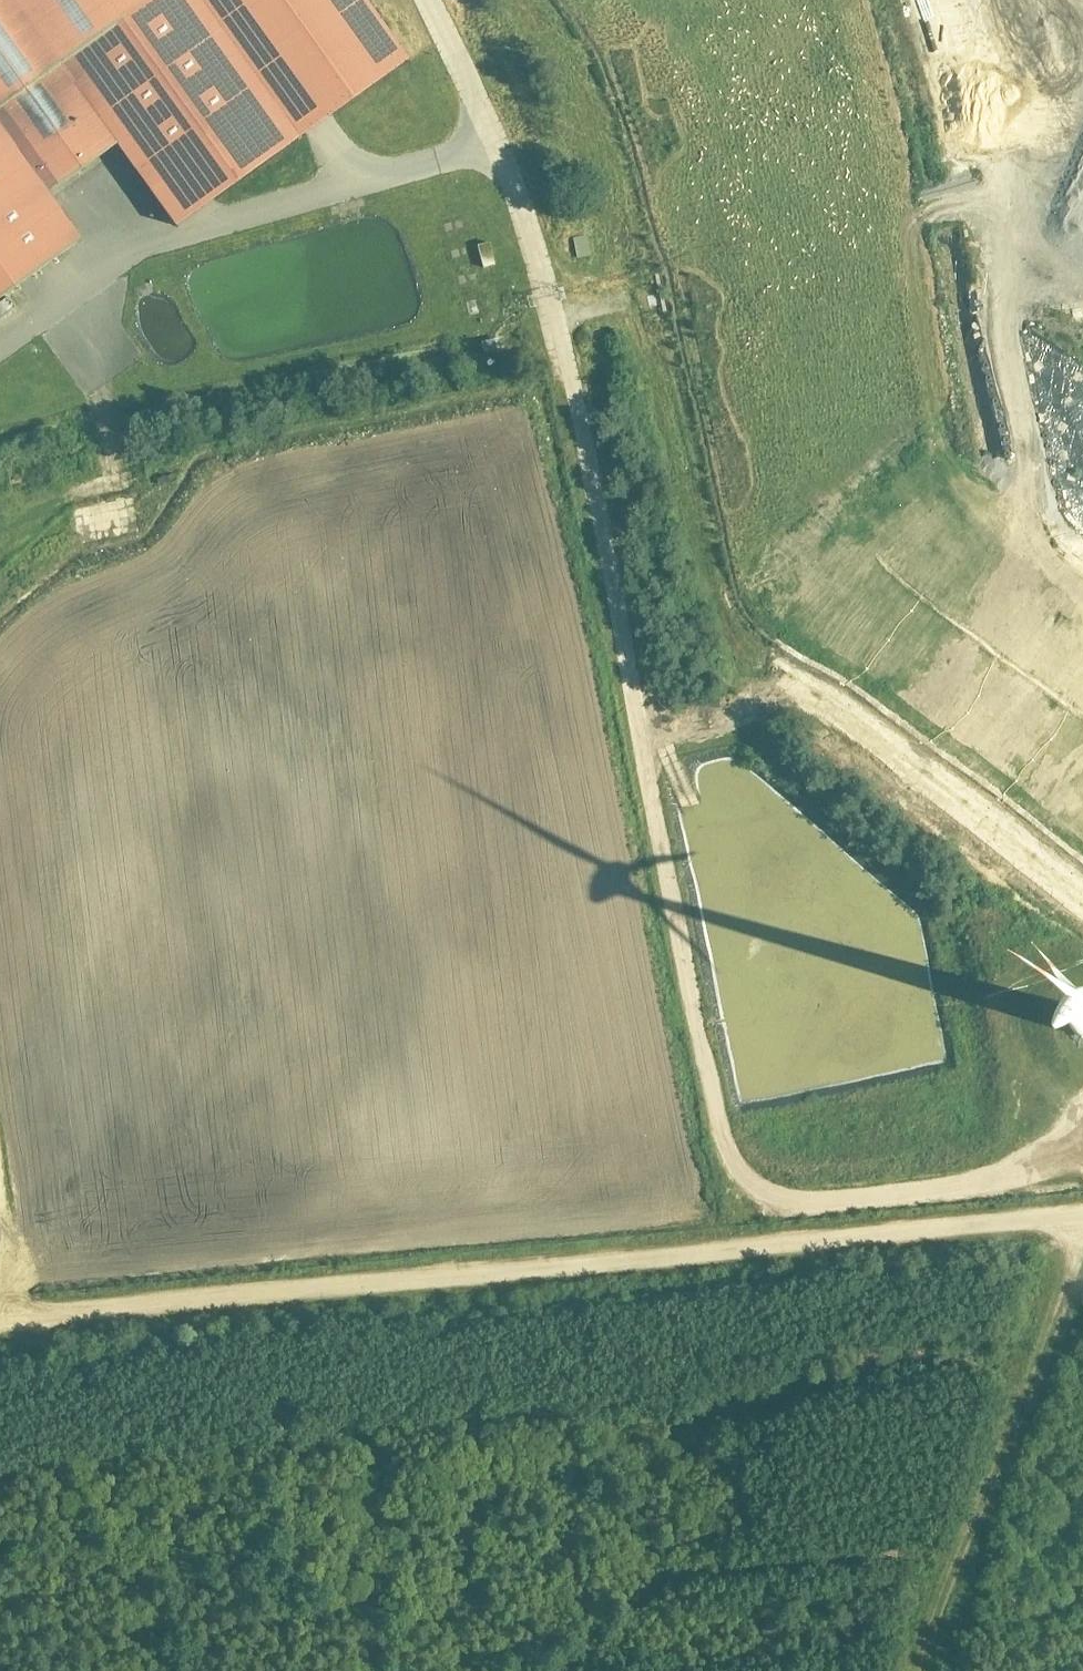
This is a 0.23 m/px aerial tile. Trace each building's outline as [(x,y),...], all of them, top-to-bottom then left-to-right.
[(69,253),(34,205),(113,149),(171,231),(406,64),(360,0),(0,0),(0,302),(69,253)]
